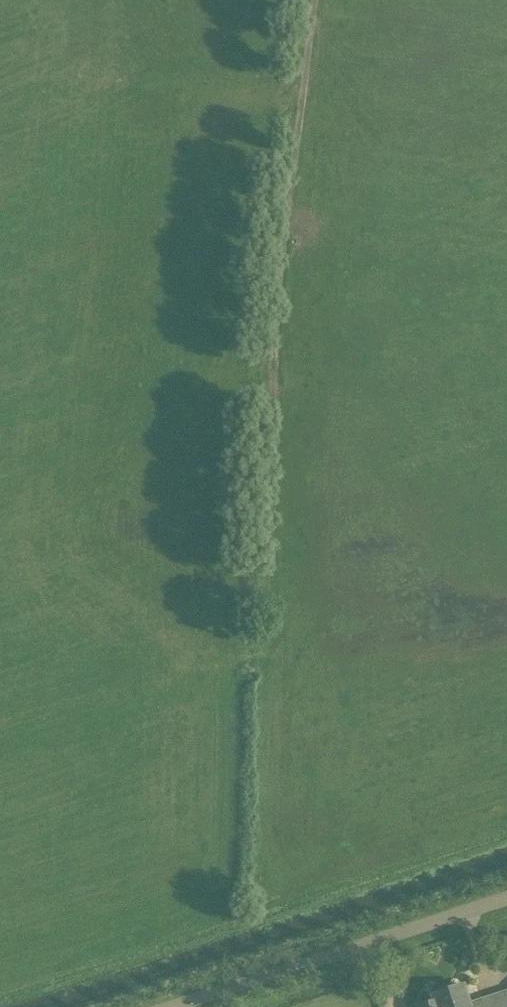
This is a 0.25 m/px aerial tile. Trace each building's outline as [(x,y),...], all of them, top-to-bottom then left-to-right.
[(468,1003),(463,986),(431,996),(433,1001),(418,1006),(506,1006),(506,991),(468,1003)]
